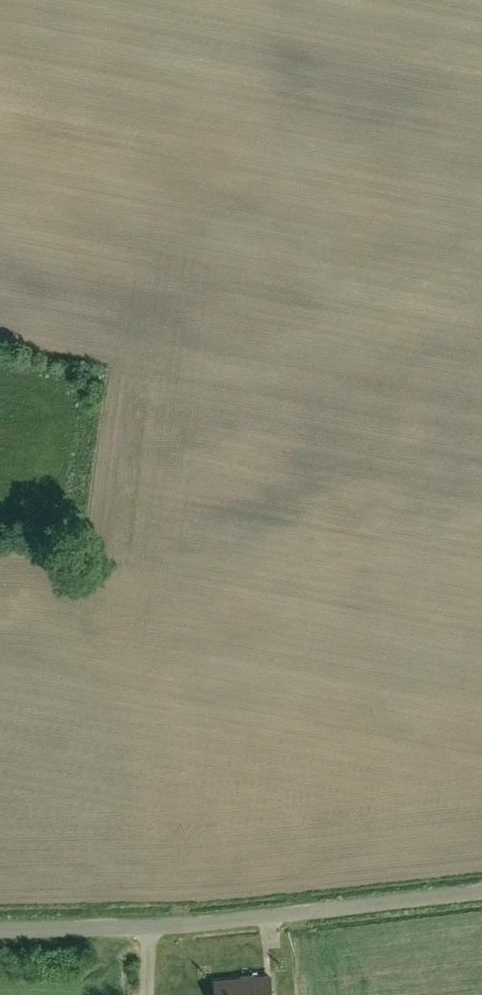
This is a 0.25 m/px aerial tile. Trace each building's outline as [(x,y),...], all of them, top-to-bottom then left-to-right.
[(218,994),(273,994),(271,976),(216,982),(218,994)]
